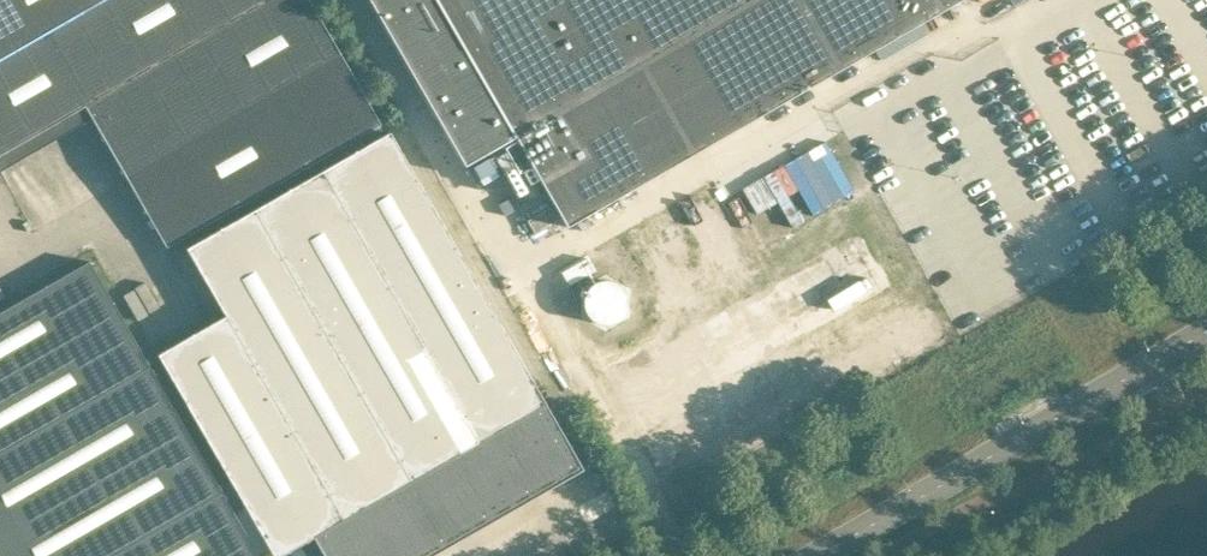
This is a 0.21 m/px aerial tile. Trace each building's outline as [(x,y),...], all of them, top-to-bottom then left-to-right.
[(84,105),(165,246),(378,125),(306,0),(0,0),(0,153),(84,105)] [(465,166),(515,137),(567,226),(960,0),(369,0),(465,166)] [(388,131),(254,208),(411,481),(448,546),(583,469),(546,404),(534,383),(388,131)] [(535,232),(558,219),(551,207),(528,220),(535,232)] [(411,481),(254,208),(186,247),(225,315),(159,353),(245,505),(263,538),(270,550),(274,555),(279,555),(313,537),(324,555),(431,555),(441,550),(448,546),(411,481)] [(587,257),(562,272),(569,284),(594,270),(587,257)] [(270,550),(263,538),(245,505),(234,512),(223,492),(150,364),(90,260),(0,311),(0,555),(260,555),(270,550)] [(330,532),(318,532),(318,543),(330,543),(330,532)]
